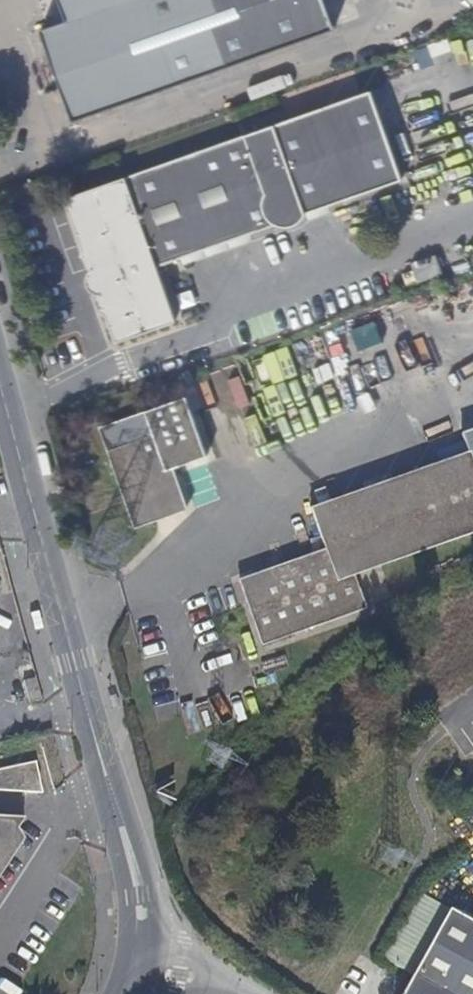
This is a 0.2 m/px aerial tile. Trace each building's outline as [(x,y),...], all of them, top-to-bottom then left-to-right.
[(71,14),(44,23),(75,115),(338,27),(329,0),(67,0),(71,14)] [(308,235),(297,204),(303,202),(310,222),(318,219),(321,225),(336,220),(418,191),(409,166),(379,80),(74,190),(85,224),(103,272),(125,335),(186,314),(176,283),(185,280),(184,275),(199,270),(268,244),(294,235),(308,235)] [(323,231),(338,225),(336,220),(321,225),(323,231)] [(369,362),(382,398),(438,378),(472,365),(472,325),(369,362)] [(171,463),(206,450),(187,390),(136,408),(145,435),(109,448),(135,521),(184,504),(171,463)] [(471,454),(314,510),(330,552),(243,583),(264,645),(366,609),(355,577),(472,536),(472,459),(471,454)] [(46,732),(42,716),(32,719),(35,734),(46,732)] [(36,766),(0,772),(0,794),(43,796),(36,766)] [(24,822),(0,820),(0,856),(24,822)] [(447,907),(400,993),(472,993),(472,921),(447,907)]
